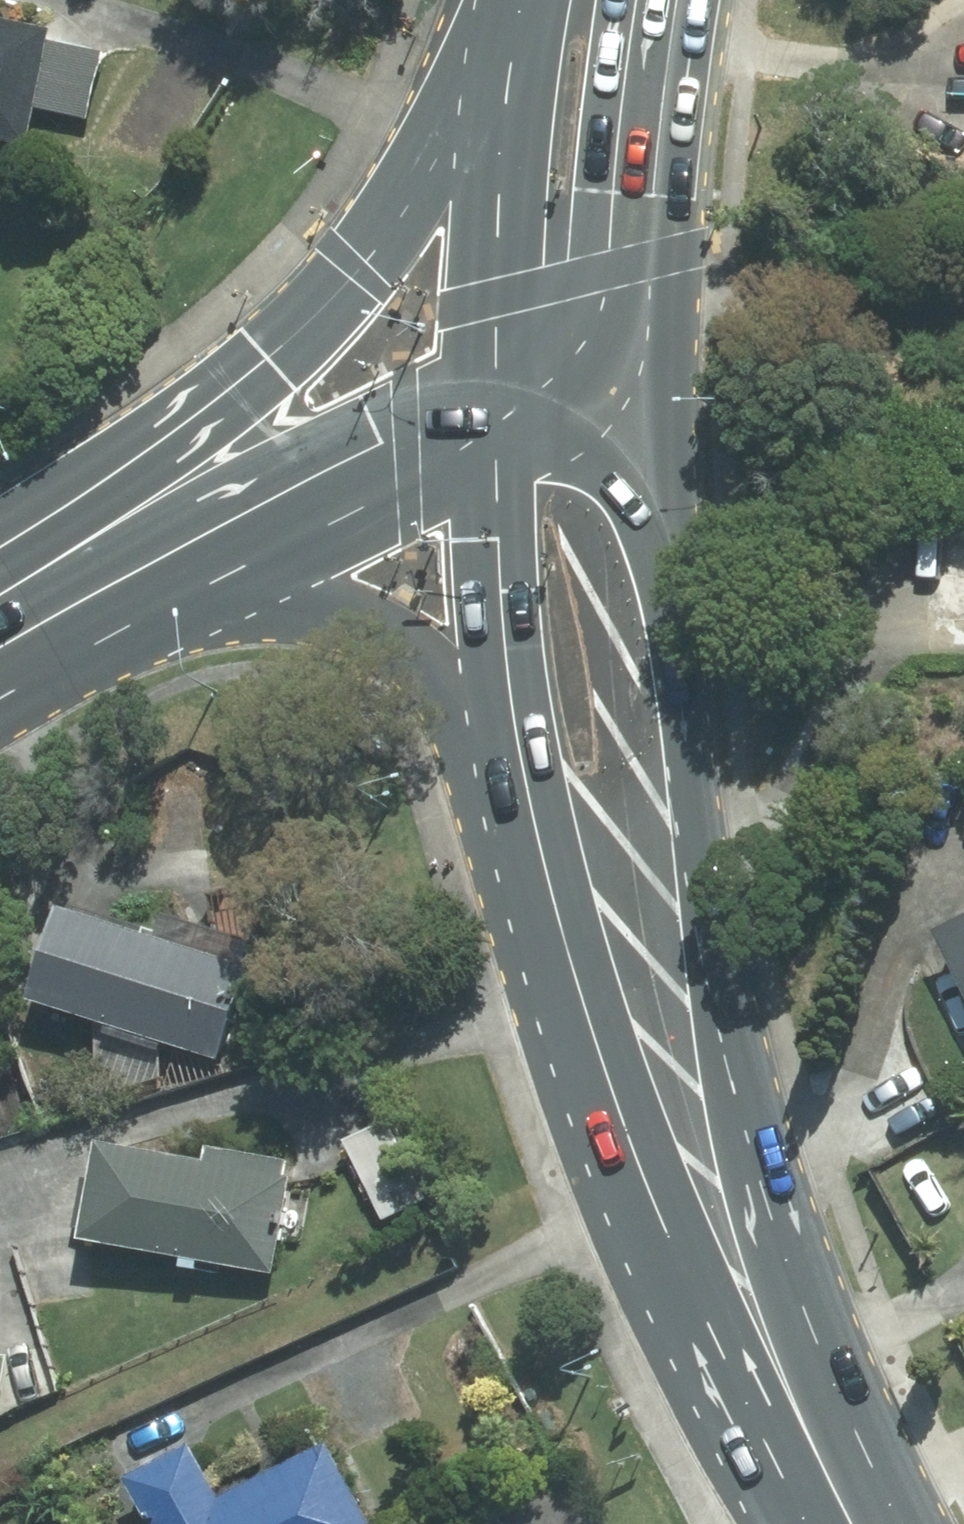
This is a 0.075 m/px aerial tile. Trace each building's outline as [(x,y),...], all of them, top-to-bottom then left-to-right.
[(22,156),(30,116),(86,126),(99,56),(43,46),(44,39),(0,31),(0,152),(22,156)] [(237,972),(45,912),(15,1005),(208,1065),(237,972)] [(963,1001),(963,913),(929,929),(963,1001)] [(359,1135),(338,1146),(363,1198),(408,1176),(382,1124),(359,1135)] [(222,1153),(120,1133),(101,1231),(284,1267),(303,1169),(299,1168),(222,1153)] [(224,1141),(222,1153),(299,1168),(301,1156),(224,1141)] [(0,1338),(0,1403),(13,1341),(0,1338)] [(214,1437),(150,1469),(179,1523),(383,1523),(340,1441),(242,1491),(214,1437)]
